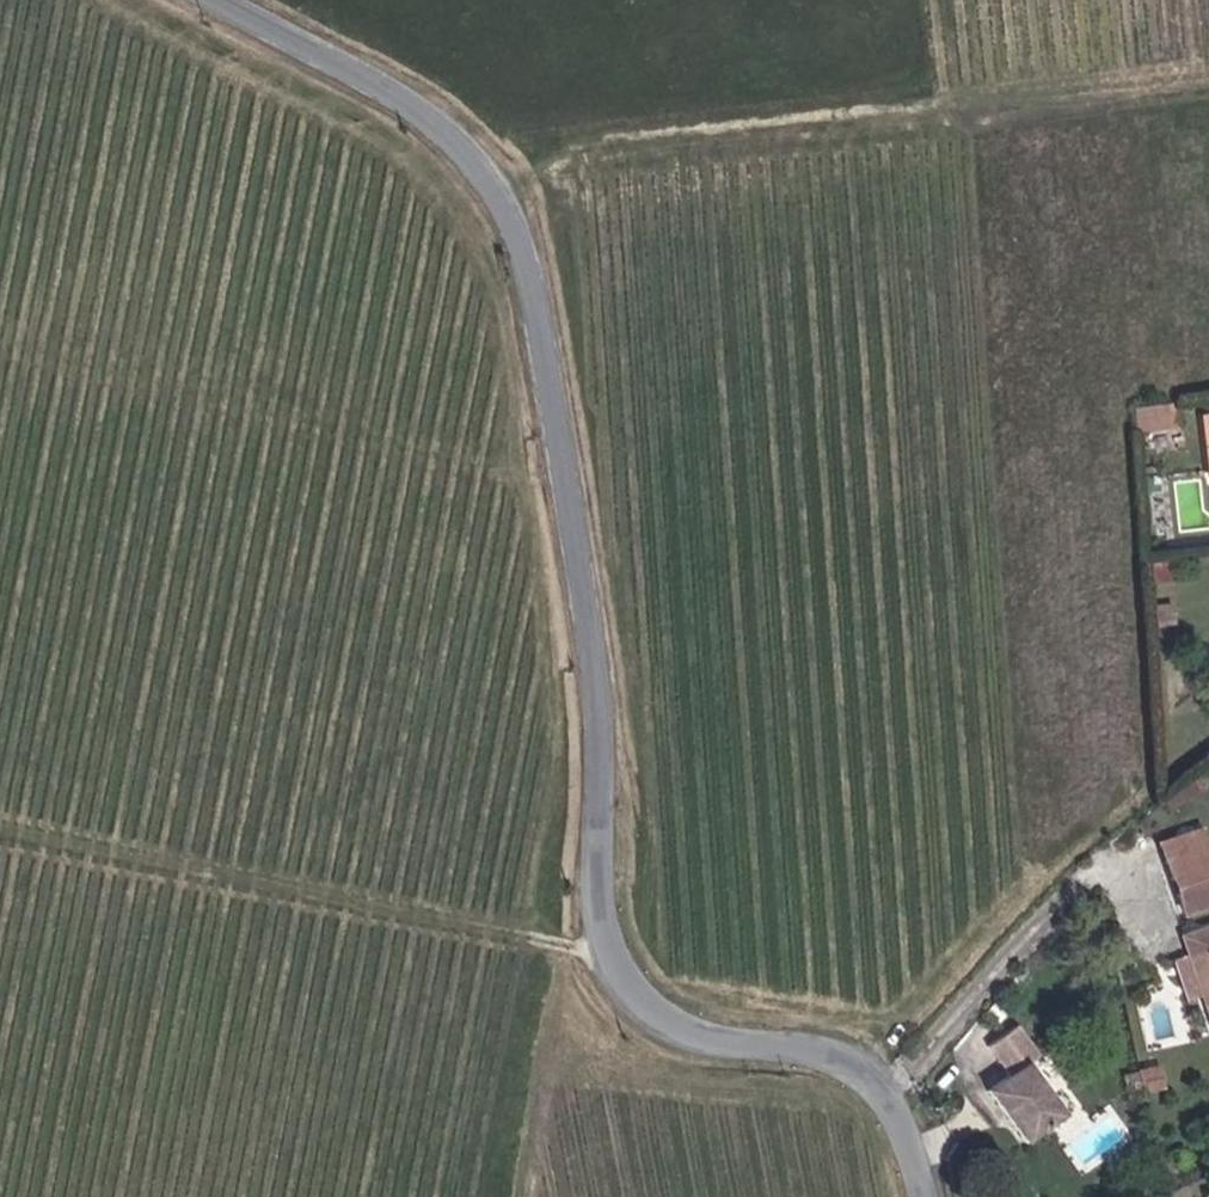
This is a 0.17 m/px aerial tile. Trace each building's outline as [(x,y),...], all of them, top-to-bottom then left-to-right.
[(1184,407),(1138,411),(1139,440),(1187,432),(1184,407)] [(1207,824),(1163,842),(1188,916),(1208,908),(1208,831),(1207,824)] [(1185,934),(1208,1012),(1208,926),(1185,934)] [(1044,1057),(1023,1026),(991,1049),(1010,1078),(994,1090),(1034,1145),(1068,1116),(1031,1065),(1044,1057)] [(1165,1067),(1143,1069),(1149,1092),(1168,1089),(1165,1067)]
